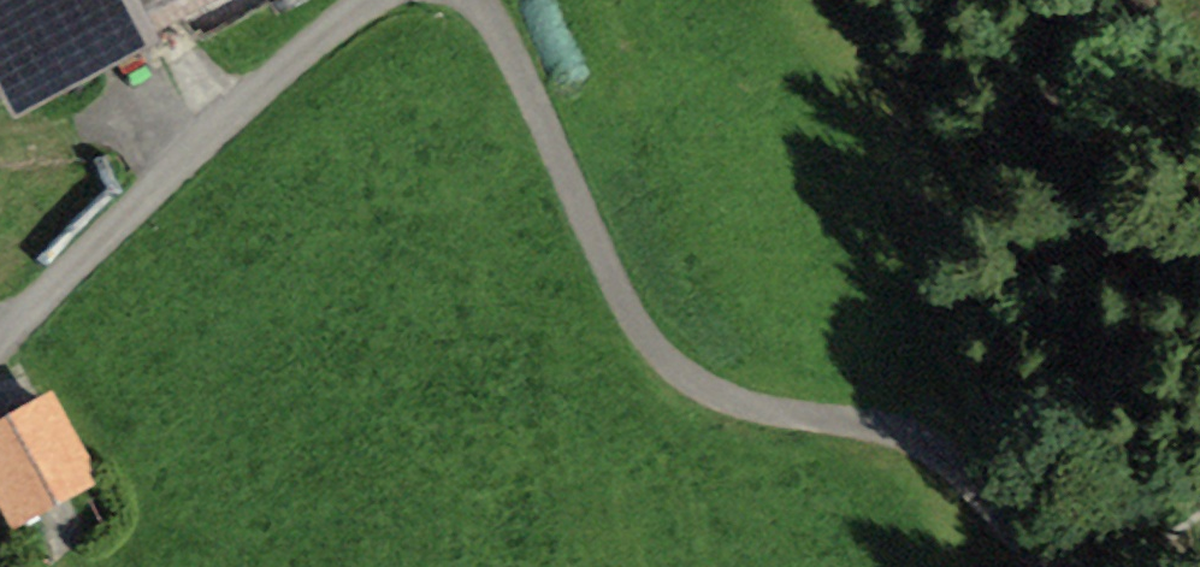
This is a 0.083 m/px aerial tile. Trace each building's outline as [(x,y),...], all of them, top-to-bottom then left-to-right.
[(17,98),(226,0),(0,0),(0,61),(17,98)] [(0,440),(0,514),(12,536),(94,492),(51,413),(0,440)]
